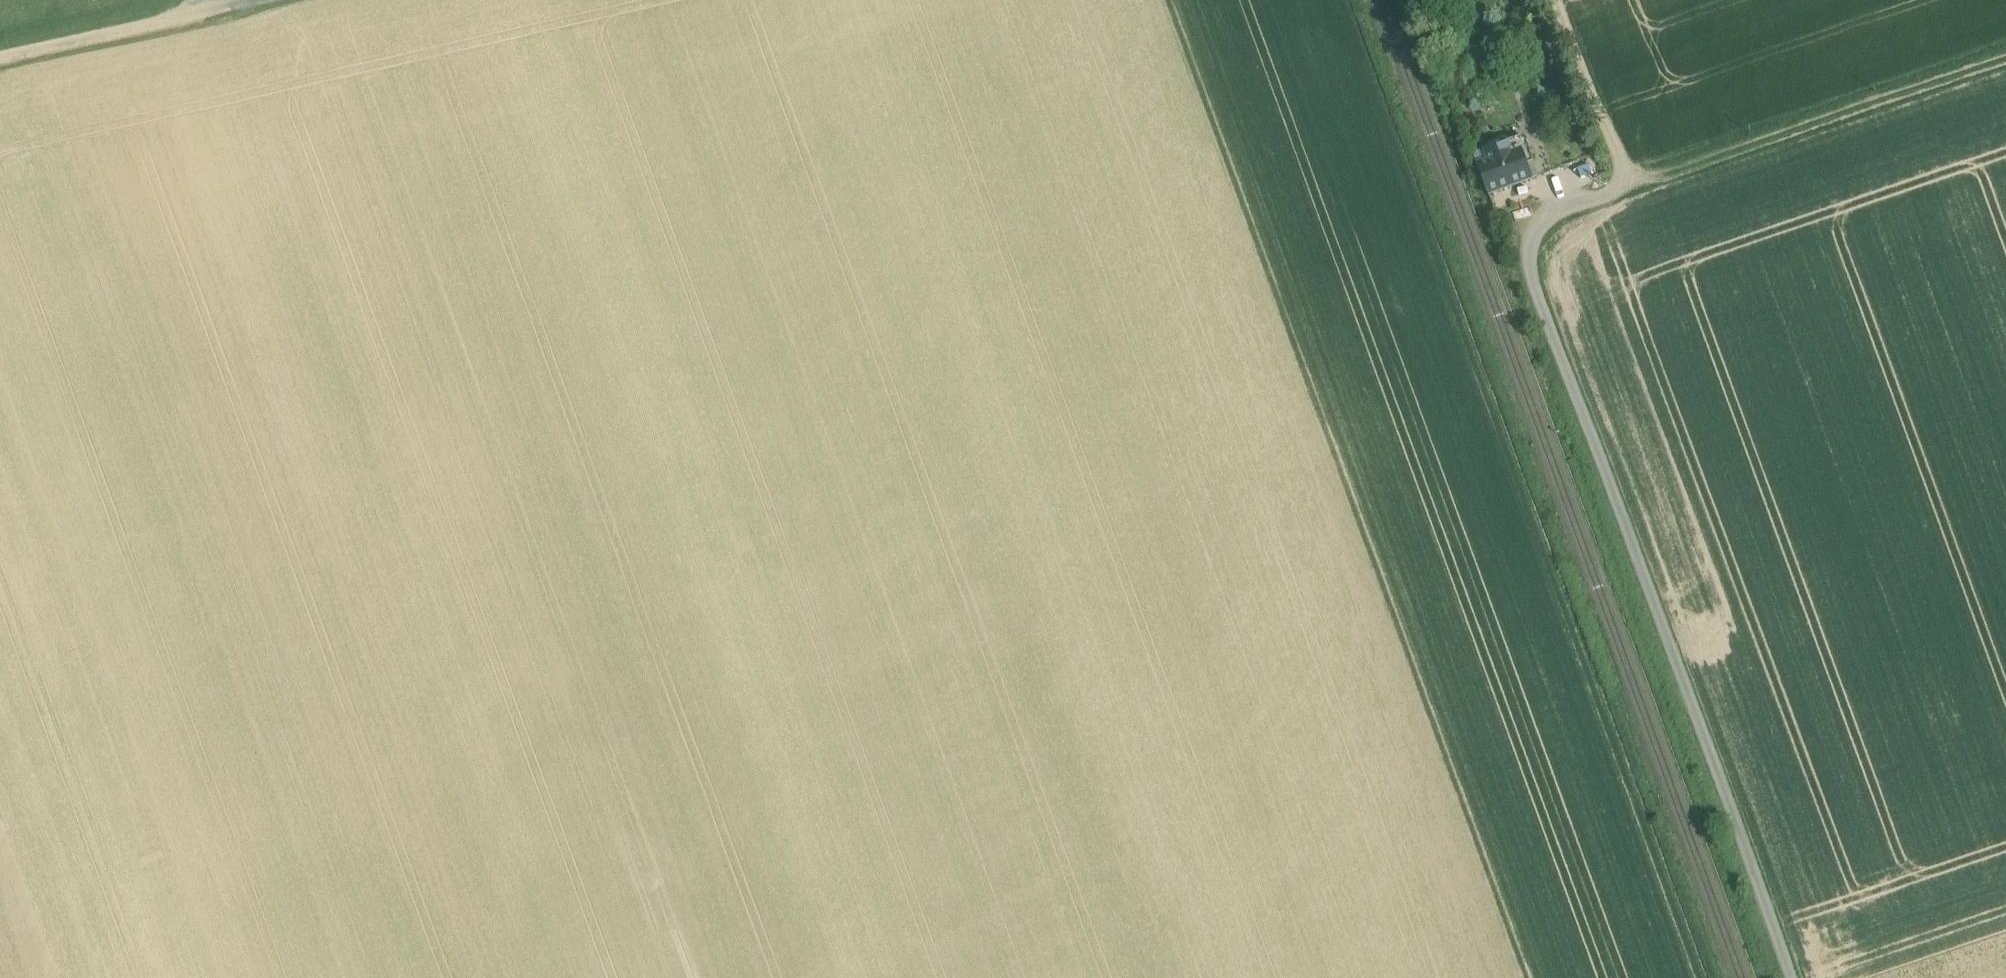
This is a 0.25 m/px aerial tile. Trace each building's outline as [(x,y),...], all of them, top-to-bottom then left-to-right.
[(1524,137),(1486,152),(1489,162),(1478,166),(1489,195),(1533,179),(1527,164),(1533,162),(1524,137)]
